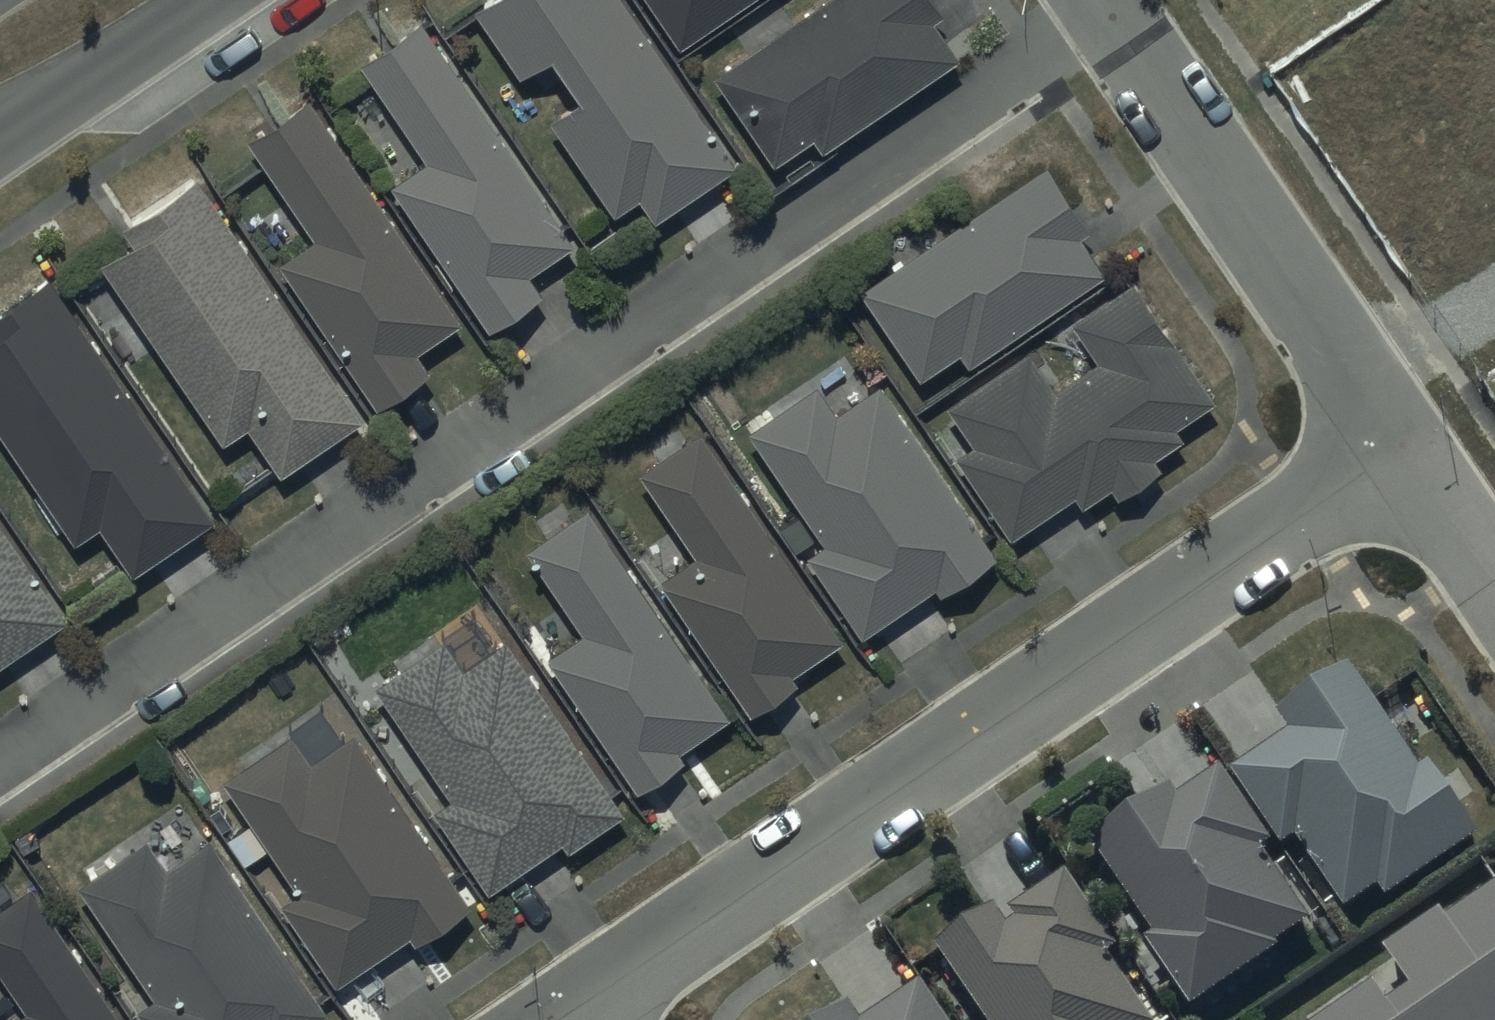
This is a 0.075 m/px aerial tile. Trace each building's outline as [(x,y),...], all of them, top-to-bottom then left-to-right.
[(629,0),(474,0),(517,63),(548,42),(578,84),(548,106),(613,205),(639,188),(654,210),(734,155),(629,0)] [(677,36),(730,0),(653,0),(677,36)] [(711,65),(771,153),(811,126),(820,138),(957,45),(931,6),(940,0),(806,0),(711,65)] [(571,232),(417,6),(355,49),(424,150),(389,174),(486,317),(540,280),(527,262),(571,232)] [(460,312),(304,85),(243,127),(313,228),(277,253),(374,394),(427,357),(417,342),(460,312)] [(1044,155),(860,279),(919,366),(957,340),(966,353),(1103,261),(1076,222),(1086,216),(1044,155)] [(360,407),(194,162),(119,212),(131,228),(98,251),(221,432),(247,414),(279,462),(360,407)] [(44,263),(0,294),(0,427),(73,533),(97,516),(129,562),(211,505),(44,263)] [(971,433),(954,444),(1009,528),(1075,485),(1081,494),(1110,475),(1116,485),(1159,457),(1150,445),(1180,427),(1172,416),(1212,389),(1133,268),(1070,310),(1096,350),(1052,379),(1027,340),(945,394),(971,433)] [(994,543),(878,372),(835,402),(816,375),(747,422),(822,533),(805,544),(860,625),(933,575),(938,582),(994,543)] [(840,627),(698,420),(636,461),(692,543),(658,567),(750,702),(795,671),(789,662),(840,627)] [(728,705),(585,496),(523,538),(581,621),(544,646),(636,780),(684,747),(678,739),(728,705)] [(0,511),(0,653),(66,608),(0,511)] [(622,802),(504,626),(461,655),(442,627),(371,674),(448,788),(431,799),(487,881),(561,831),(566,840),(622,802)] [(1418,766),(1350,662),(1279,708),(1293,729),(1233,768),(1282,843),(1296,834),(1344,907),(1380,883),(1387,893),(1479,832),(1430,758),(1418,766)] [(467,891),(352,723),(311,752),(288,720),(219,767),(297,878),(278,892),(334,973),(408,923),(412,929),(467,891)] [(1168,781),(1088,835),(1153,932),(1145,937),(1191,1005),(1278,947),(1276,944),(1311,920),(1262,848),(1272,841),(1221,766),(1178,796),(1168,781)] [(208,829),(167,858),(146,827),(76,874),(151,985),(134,997),(149,1019),(296,1019),(325,1000),(208,829)] [(1066,870),(1011,907),(1018,918),(1006,926),(992,906),(937,944),(989,1019),(1155,1019),(1107,951),(1117,944),(1066,870)] [(28,876),(0,896),(0,961),(28,1001),(0,1019),(127,1019),(28,876)] [(1446,917),(1441,909),(1385,948),(1412,986),(1388,1002),(1373,980),(1316,1019),(1494,1019),(1494,883),(1446,917)] [(921,982),(868,1019),(948,1019),(921,982)] [(817,1019),(862,1019),(847,999),(817,1019)]
